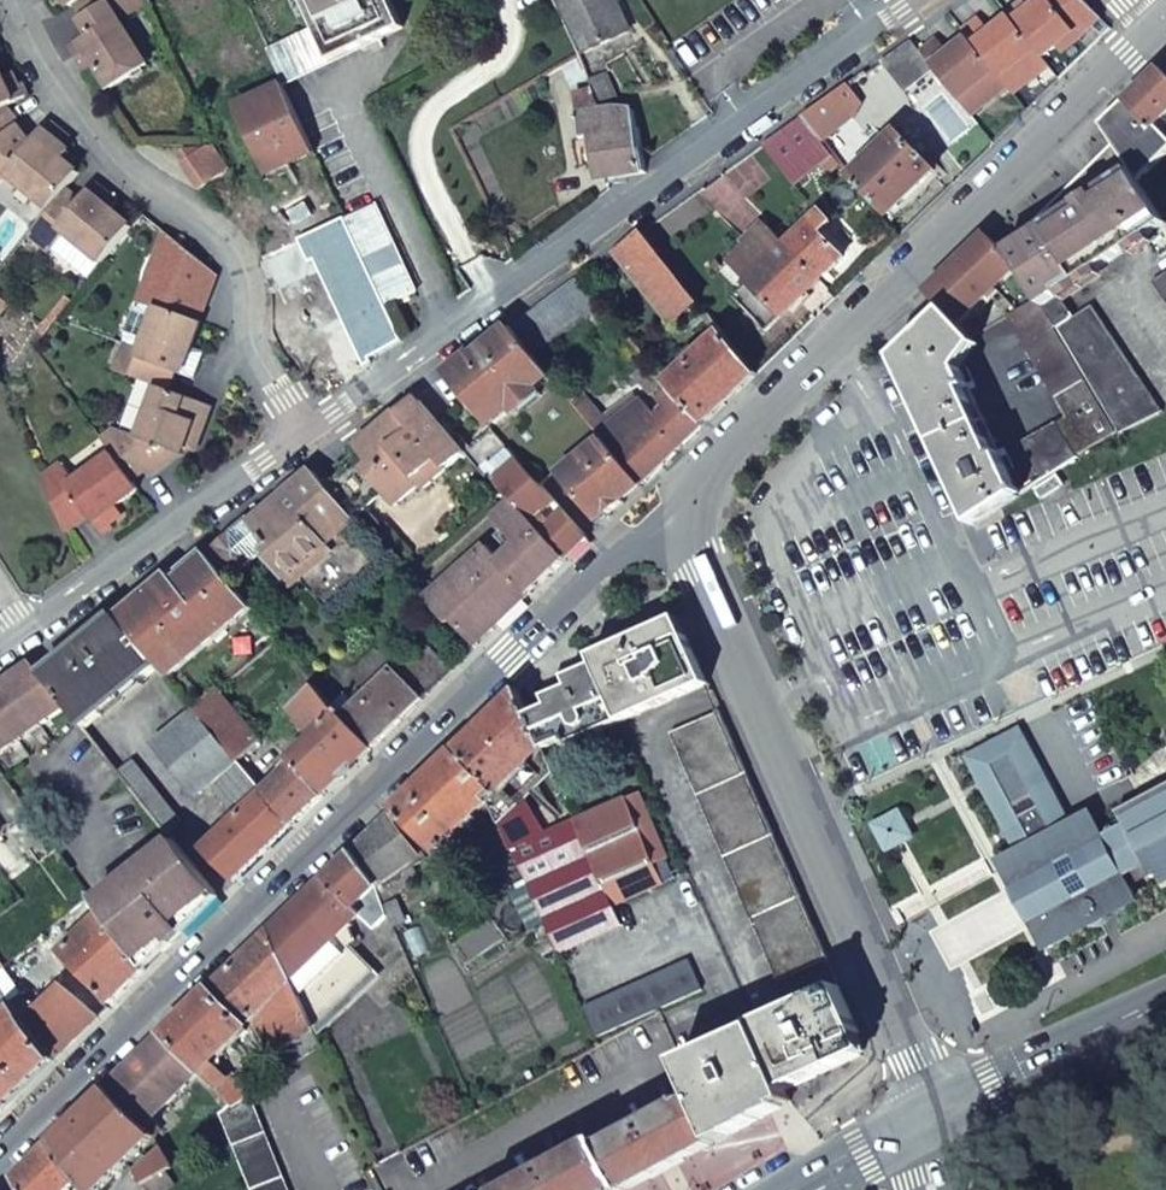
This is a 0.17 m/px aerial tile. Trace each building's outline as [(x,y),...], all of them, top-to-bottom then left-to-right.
[(111,0),(83,0),(76,4),(82,13),(84,17),(111,0)] [(152,1),(152,0),(111,0),(84,17),(83,18),(93,35),(82,42),(96,64),(112,89),(149,66),(122,19),(152,1)] [(284,83),(406,27),(393,0),(304,0),(316,25),(268,48),(284,83)] [(586,51),(631,31),(617,0),(561,0),(586,51)] [(1012,17),(1045,57),(1058,45),(1073,31),(1081,38),(1103,18),(1084,0),(1043,0),(1032,9),(1026,2),(1010,14),(1012,17)] [(971,37),(969,39),(1008,88),(1025,75),(1031,81),(1051,65),(1045,57),(1012,17),(993,32),(981,18),(966,30),(971,37)] [(1073,31),(1058,45),(1064,53),(1081,38),(1073,31)] [(1008,88),(969,39),(949,53),(938,40),(922,52),(936,70),(968,109),(983,96),(990,104),(1008,88)] [(922,52),(913,41),(883,62),(907,90),(936,70),(922,52)] [(96,64),(82,42),(73,48),(87,70),(96,64)] [(1160,68),(1127,100),(1154,128),(1158,125),(1165,117),(1165,74),(1160,68)] [(19,122),(6,105),(14,102),(3,77),(0,71),(0,138),(19,122)] [(3,77),(14,102),(29,94),(23,81),(19,84),(14,72),(3,77)] [(601,107),(622,105),(610,73),(591,79),(594,88),(601,107)] [(1025,75),(1008,88),(1013,95),(1031,81),(1025,75)] [(264,139),(279,170),(317,153),(284,83),(237,106),(254,144),(264,139)] [(634,106),(622,105),(601,107),(594,88),(576,92),(583,138),(594,137),(599,177),(612,176),(648,171),(646,158),(642,126),(636,126),(634,106)] [(843,90),(804,118),(823,141),(852,118),(844,107),(852,101),(843,90)] [(974,117),(990,104),(983,96),(968,109),(974,117)] [(1158,125),(1154,128),(1127,100),(1102,123),(1118,147),(1141,182),(1165,157),(1165,134),(1158,125)] [(764,146),(796,183),(821,164),(828,173),(839,162),(823,141),(804,118),(764,146)] [(0,138),(0,183),(8,174),(50,209),(67,188),(82,170),(66,157),(72,149),(66,145),(65,144),(51,134),(47,131),(45,129),(34,140),(19,122),(0,138)] [(53,124),(47,131),(51,134),(55,129),(68,140),(65,144),(66,145),(70,139),(60,132),(62,129),(56,124),(53,124)] [(55,129),(51,134),(65,144),(68,140),(55,129)] [(897,131),(852,175),(892,216),(938,171),(897,131)] [(1141,182),(1118,147),(1005,254),(1020,269),(1023,272),(1039,298),(1117,433),(1118,435),(1165,411),(1099,303),(1081,314),(1067,293),(1165,228),(1165,220),(1141,182)] [(91,189),(114,208),(121,200),(97,182),(91,189)] [(50,209),(30,235),(52,251),(67,233),(103,263),(134,225),(114,208),(91,189),(83,201),(67,188),(50,209)] [(376,203),(346,217),(384,297),(388,306),(417,292),(376,203)] [(822,210),(787,244),(821,280),(846,256),(822,232),(832,221),(822,210)] [(787,244),(776,232),(765,223),(747,242),(768,263),(735,295),(769,329),(821,280),(787,244)] [(674,322),(702,303),(645,231),(618,251),(674,322)] [(90,280),(103,263),(67,233),(52,251),(90,280)] [(140,299),(158,306),(163,307),(187,250),(167,234),(140,299)] [(1005,254),(988,236),(930,292),(948,312),(960,325),(1020,269),(1005,254)] [(158,385),(169,389),(176,370),(184,373),(193,347),(203,321),(201,320),(218,276),(187,250),(163,307),(158,306),(142,350),(126,344),(117,369),(141,379),(158,385)] [(1154,282),(1165,300),(1165,274),(1154,282)] [(575,326),(602,306),(579,279),(551,298),(575,326)] [(388,306),(384,297),(352,314),(372,357),(403,339),(388,306)] [(562,335),(575,326),(551,298),(539,307),(562,335)] [(1043,478),(1117,433),(1039,298),(1010,316),(1069,419),(1024,445),(1043,478)] [(539,307),(526,316),(549,345),(562,335),(539,307)] [(973,338),(960,325),(948,312),(897,360),(975,525),(1020,494),(961,371),(978,344),(973,338)] [(526,316),(512,325),(536,354),(549,345),(526,316)] [(536,354),(512,325),(484,349),(487,354),(477,360),(473,354),(446,372),(495,428),(544,483),(558,472),(596,515),(611,514),(627,500),(626,498),(645,482),(566,389),(536,354)] [(705,425),(759,372),(724,329),(667,381),(705,425)] [(645,482),(705,425),(667,381),(650,360),(634,374),(666,408),(658,416),(641,399),(610,422),(574,382),(566,389),(645,482)] [(158,385),(141,379),(121,427),(139,433),(158,385)] [(102,439),(113,453),(133,481),(147,470),(151,475),(180,454),(184,455),(188,446),(197,422),(205,425),(213,405),(169,389),(158,385),(139,433),(121,427),(118,426),(102,439)] [(467,453),(419,396),(401,412),(398,410),(374,429),(381,436),(329,485),(358,518),(362,514),(386,494),(398,507),(421,486),(425,490),(467,453)] [(197,422),(188,446),(196,449),(205,425),(197,422)] [(590,536),(544,483),(495,428),(467,453),(483,471),(489,477),(492,474),(511,495),(516,500),(567,558),(590,536)] [(61,461),(43,476),(66,530),(89,513),(95,522),(118,505),(139,489),(136,485),(133,481),(113,453),(76,481),(61,461)] [(358,518),(329,485),(316,471),(274,508),(270,504),(251,520),(267,541),(264,553),(297,590),(307,581),(338,616),(399,563),(358,518)] [(477,645),(567,558),(516,500),(498,516),(523,545),(503,564),(488,547),(461,572),(435,591),(429,595),(426,597),(451,625),(455,621),(477,645)] [(118,505),(95,522),(102,532),(125,515),(118,505)] [(233,581),(264,553),(267,541),(251,520),(211,554),(233,581)] [(1001,523),(985,530),(991,545),(1008,538),(1001,523)] [(255,607),(233,581),(211,554),(161,598),(153,589),(121,618),(162,666),(172,677),(255,607)] [(88,728),(162,666),(121,618),(118,616),(46,675),(71,705),(88,728)] [(621,722),(708,684),(689,640),(682,643),(671,619),(596,654),(594,656),(621,722)] [(346,693),(334,703),(343,714),(374,746),(452,669),(427,644),(398,671),(394,667),(356,704),(346,693)] [(594,656),(530,714),(546,748),(572,738),(574,743),(620,723),(621,722),(594,656)] [(46,675),(36,662),(0,687),(0,756),(71,705),(46,675)] [(334,703),(319,685),(291,709),(316,739),(293,762),(295,765),(267,791),(295,824),(374,746),(343,714),(334,703)] [(261,739),(220,690),(219,689),(197,709),(241,760),(261,739)] [(493,800),(498,811),(530,884),(593,857),(577,821),(547,834),(514,780),(529,765),(536,771),(550,759),(546,748),(530,714),(520,689),(457,750),(500,793),(493,800)] [(267,791),(241,760),(197,709),(158,740),(202,793),(216,782),(243,813),(209,847),(238,880),(295,824),(267,791)] [(830,959),(720,711),(672,733),(780,981),(830,959)] [(1123,816),(1125,821),(1103,831),(1096,817),(1092,819),(1090,814),(1075,821),(1070,824),(1021,730),(1005,738),(1004,735),(1000,735),(993,737),(988,740),(986,744),(985,749),(971,756),(1019,849),(1007,856),(1008,859),(1004,861),(1006,866),(1004,867),(1013,883),(1015,882),(1018,887),(1030,880),(1034,887),(1032,890),(1030,893),(1030,897),(1031,901),(1035,904),(1039,906),(1045,906),(1048,911),(1035,918),(1037,923),(1035,923),(1044,941),(1047,939),(1050,944),(1054,941),(1056,944),(1071,935),(1071,933),(1082,928),(1084,924),(1088,926),(1093,926),(1098,926),(1101,923),(1106,921),(1110,917),(1112,912),(1114,906),(1118,907),(1135,898),(1132,892),(1135,890),(1132,884),(1154,874),(1156,878),(1165,873),(1165,794),(1123,816)] [(439,854),(493,800),(500,793),(457,750),(395,809),(439,854)] [(184,819),(135,758),(122,769),(170,831),(184,819)] [(1165,794),(1165,785),(1119,809),(1123,816),(1165,794)] [(577,821),(593,857),(615,906),(677,877),(639,793),(577,821)] [(899,812),(875,825),(888,848),(912,835),(899,812)] [(377,884),(385,902),(423,874),(415,862),(422,857),(390,815),(352,851),(377,884)] [(148,969),(222,896),(177,840),(98,902),(104,910),(148,969)] [(295,982),(317,1030),(377,969),(342,936),(364,913),(377,925),(390,912),(387,906),(385,902),(377,884),(352,851),(270,931),(295,982)] [(593,857),(530,884),(560,954),(624,926),(615,906),(593,857)] [(387,906),(390,912),(396,927),(410,921),(400,901),(387,906)] [(113,1003),(148,969),(104,910),(61,953),(113,1003)] [(250,1025),(295,982),(270,931),(216,984),(165,1033),(203,1072),(213,1061),(250,1025)] [(647,981),(660,1010),(703,990),(690,960),(647,981)] [(0,974),(0,981),(2,984),(9,977),(3,971),(0,974)] [(0,981),(0,1085),(11,1101),(55,1059),(26,1017),(2,984),(0,981)] [(647,981),(588,1008),(600,1036),(660,1010),(647,981)] [(55,1059),(100,1016),(62,982),(26,1017),(55,1059)] [(290,1043),(317,1030),(295,982),(250,1025),(275,1049),(290,1043)] [(861,1029),(842,986),(758,1024),(760,1027),(788,1089),(863,1055),(853,1033),(861,1029)] [(793,1100),(788,1089),(760,1027),(683,1061),(718,1142),(738,1135),(737,1129),(754,1124),(753,1120),(768,1115),(768,1113),(776,1111),(775,1106),(793,1100)] [(324,1044),(317,1030),(290,1043),(298,1062),(324,1044)] [(203,1072),(165,1033),(111,1086),(158,1137),(164,1130),(155,1119),(203,1072)] [(213,1061),(203,1072),(219,1088),(231,1077),(213,1061)] [(231,1077),(219,1088),(235,1104),(249,1095),(231,1077)] [(11,1101),(0,1085),(0,1112),(11,1101)] [(158,1137),(111,1086),(56,1139),(84,1178),(93,1189),(103,1189),(158,1137)] [(601,1145),(624,1186),(626,1189),(628,1189),(718,1142),(689,1096),(601,1145)] [(258,1117),(250,1099),(235,1104),(221,1113),(253,1189),(287,1189),(258,1117)] [(56,1139),(19,1175),(27,1189),(72,1189),(84,1178),(56,1139)] [(624,1186),(601,1145),(597,1139),(506,1189),(617,1189),(624,1186)] [(176,1164),(165,1147),(141,1171),(147,1186),(169,1169),(176,1164)] [(148,1189),(173,1189),(179,1187),(169,1169),(147,1186),(148,1189)]
